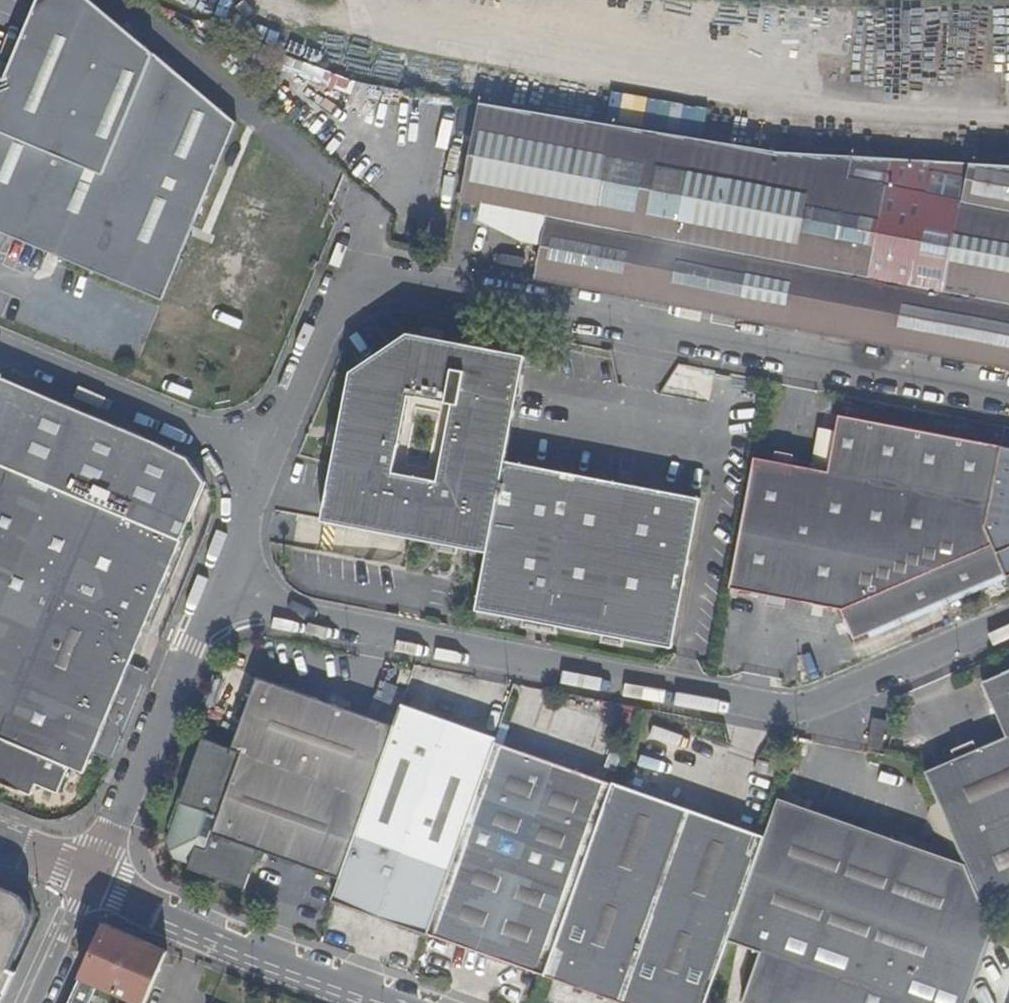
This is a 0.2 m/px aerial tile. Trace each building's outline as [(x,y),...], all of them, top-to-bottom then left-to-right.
[(13,239),(2,267),(43,284),(54,256),(157,298),(233,125),(81,0),(34,0),(2,79),(0,78),(0,234),(13,239)] [(584,118),(478,102),(459,200),(482,204),(480,219),(522,239),(540,243),(535,271),(534,275),(664,299),(785,323),(895,344),(909,270),(930,160),(801,152),(780,151),(584,118)] [(961,199),(967,162),(930,160),(909,270),(895,344),(931,351),(961,199)] [(969,358),(1007,164),(967,162),(961,199),(931,351),(969,358)] [(1007,164),(969,358),(1008,366),(1008,361),(1008,164),(1007,164)] [(528,355),(410,331),(352,371),(324,520),(491,553),(507,467),(508,459),(528,355)] [(188,457),(178,448),(0,374),(0,460),(175,532),(199,476),(188,457)] [(983,527),(999,444),(835,413),(823,469),(750,455),(725,586),(837,607),(851,642),(928,608),(1004,575),(983,527)] [(999,444),(983,527),(1004,575),(1004,574),(1008,572),(1008,446),(999,444)] [(31,789),(36,777),(58,786),(68,760),(82,766),(91,747),(124,670),(129,657),(180,534),(175,532),(0,460),(0,777),(31,789)] [(699,503),(507,467),(491,553),(480,614),(671,650),(699,503)] [(141,676),(146,665),(129,657),(124,670),(141,676)] [(983,907),(1008,895),(1008,669),(979,682),(1003,738),(924,773),(959,854),(983,907)] [(91,747),(109,754),(141,676),(124,670),(91,747)] [(254,846),(334,874),(390,723),(254,674),(229,744),(200,733),(181,782),(178,781),(164,822),(167,824),(163,835),(177,841),(172,854),(204,866),(202,870),(240,883),(254,846)] [(334,874),(326,897),(422,930),(492,739),(493,734),(398,700),(390,723),(334,874)] [(868,743),(878,745),(884,723),(873,720),(868,743)] [(492,739),(422,930),(541,972),(609,781),(492,739)] [(541,972),(627,1002),(704,1002),(726,940),(763,837),(610,780),(609,781),(541,972)] [(992,927),(983,907),(959,854),(959,862),(777,798),(763,837),(726,940),(757,951),(740,1002),(742,1002),(964,1002),(992,927)] [(19,967),(14,965),(32,923),(28,901),(0,889),(0,1002),(4,1002),(19,967)] [(167,952),(104,923),(81,975),(85,977),(99,983),(143,1002),(145,1002),(167,952)] [(90,1002),(99,983),(85,977),(73,1002),(90,1002)]
